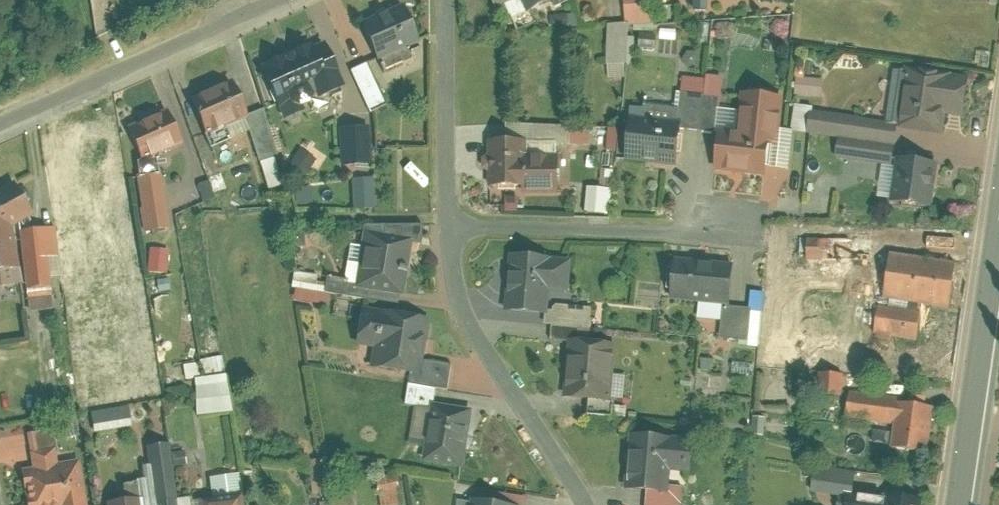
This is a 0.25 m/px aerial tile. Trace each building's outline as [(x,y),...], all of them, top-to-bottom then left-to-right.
[(497,20),(521,9),(531,30),(570,12),(564,0),(487,0),(497,20)] [(631,23),(650,22),(649,0),(625,0),(626,21),(631,21),(631,23)] [(684,10),(748,9),(748,0),(684,0),(684,10)] [(400,4),(356,25),(375,63),(418,42),(400,4)] [(626,21),(608,21),(608,69),(631,69),(631,23),(631,21),(626,21)] [(322,38),(287,52),(309,108),(344,94),(322,38)] [(287,52),(259,65),(285,117),(309,108),(287,52)] [(368,64),(351,72),(370,111),(378,108),(387,103),(368,64)] [(898,135),(898,141),(939,146),(942,129),(961,132),(967,90),(906,81),(898,135)] [(231,84),(193,101),(212,146),(249,129),(244,114),(231,84)] [(639,134),(678,137),(714,141),(716,118),(718,88),(684,85),(681,116),(641,113),(639,134)] [(818,89),(795,89),(795,106),(817,107),(818,89)] [(780,109),(740,105),(738,120),(716,118),(714,141),(730,142),(728,164),(716,163),(714,184),(763,189),(764,180),(787,182),(791,144),(776,142),(780,109)] [(170,106),(125,125),(139,159),(184,140),(170,106)] [(265,107),(244,114),(249,129),(268,188),(286,182),(276,153),(280,152),(265,107)] [(834,169),(878,175),(892,177),(894,169),(898,141),(898,135),(810,123),(807,144),(837,148),(834,169)] [(371,126),(338,128),(340,167),(373,166),(371,126)] [(504,145),(485,145),(485,209),(560,209),(560,133),(512,133),(504,133),(504,145)] [(639,134),(624,133),(621,169),(675,173),(678,137),(639,134)] [(300,147),(290,163),(306,174),(316,158),(300,147)] [(98,148),(49,166),(52,232),(54,263),(55,292),(75,291),(71,212),(90,205),(83,186),(109,177),(98,148)] [(153,160),(138,162),(139,172),(155,170),(153,160)] [(936,174),(894,169),(892,177),(878,175),(874,209),(930,217),(936,174)] [(161,174),(137,178),(148,236),(172,232),(161,174)] [(376,175),(353,176),(354,206),(377,205),(376,175)] [(210,181),(199,183),(203,200),(214,197),(210,181)] [(311,186),(297,187),(298,202),(312,201),(311,186)] [(0,193),(0,292),(19,290),(11,234),(30,223),(12,187),(0,193)] [(610,196),(585,194),(583,218),(609,220),(610,196)] [(365,225),(364,231),(414,237),(421,238),(423,224),(365,225)] [(414,237),(364,231),(363,244),(357,289),(399,295),(406,296),(414,237)] [(52,232),(16,235),(21,293),(48,291),(46,263),(54,263),(52,232)] [(357,289),(363,244),(350,242),(345,280),(291,273),(296,301),(326,305),(327,292),(398,301),(399,295),(357,289)] [(171,250),(150,247),(147,271),(168,274),(171,250)] [(562,257),(512,254),(508,311),(546,314),(547,309),(548,292),(567,293),(569,258),(562,257)] [(727,264),(677,260),(674,296),(697,298),(695,315),(720,317),(718,334),(744,336),(743,346),(758,348),(762,305),(723,302),(727,264)] [(952,273),(886,265),(871,346),(941,353),(947,320),(952,273)] [(555,309),(547,309),(546,314),(546,325),(590,328),(592,306),(555,304),(555,309)] [(92,305),(77,305),(77,325),(92,325),(92,305)] [(427,315),(361,306),(356,342),(375,345),(371,369),(411,375),(418,376),(421,358),(427,315)] [(592,340),(572,339),(568,397),(623,400),(625,375),(612,374),(614,342),(592,340)] [(185,383),(193,382),(197,416),(230,411),(222,356),(200,359),(200,363),(183,365),(185,383)] [(453,363),(421,358),(418,376),(411,375),(407,403),(417,405),(411,443),(427,445),(433,402),(436,402),(439,386),(449,388),(453,363)] [(841,376),(821,375),(821,395),(841,395),(841,376)] [(927,408),(849,400),(846,428),(891,433),(888,464),(921,467),(927,408)] [(436,402),(433,402),(427,445),(424,461),(462,466),(471,407),(436,402)] [(129,407),(91,413),(94,432),(132,427),(129,407)] [(630,434),(626,489),(645,490),(644,504),(682,504),(687,438),(630,434)] [(155,504),(178,504),(177,499),(171,445),(148,447),(155,504)] [(17,474),(21,504),(84,504),(78,462),(56,465),(54,455),(26,459),(28,473),(17,474)] [(210,478),(214,501),(239,497),(244,497),(240,474),(210,478)] [(847,504),(849,504),(851,480),(813,477),(811,502),(847,504)] [(398,478),(378,483),(384,504),(403,500),(398,478)] [(459,498),(458,504),(531,504),(532,494),(498,489),(496,503),(459,498)] [(924,498),(873,493),(872,504),(924,504),(924,498)]
